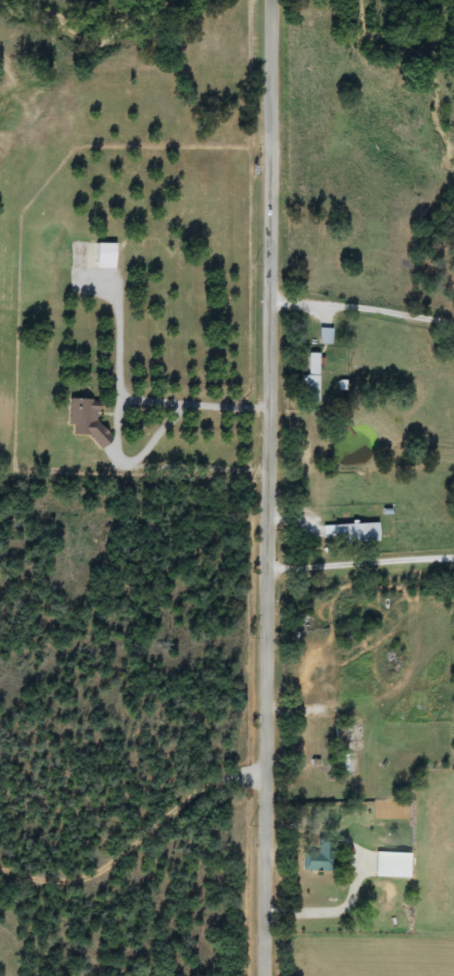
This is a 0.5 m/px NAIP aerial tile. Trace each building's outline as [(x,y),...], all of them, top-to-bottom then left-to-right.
[(122,274),(77,274),(77,260),(122,260),(122,274)] [(332,330),(332,344),(319,344),(319,329),(332,330)] [(319,354),(319,406),(300,406),(300,376),(309,376),(309,354),(319,354)] [(98,412),(96,427),(104,428),(104,436),(95,436),(93,462),(61,460),(64,409),(98,412)] [(379,542),(323,543),(323,525),(379,524),(379,542)] [(336,727),(351,726),(352,774),(337,774),(336,727)] [(303,871),(303,848),(335,848),(335,871),(303,871)] [(376,879),(376,853),(411,853),(411,879),(376,879)]
